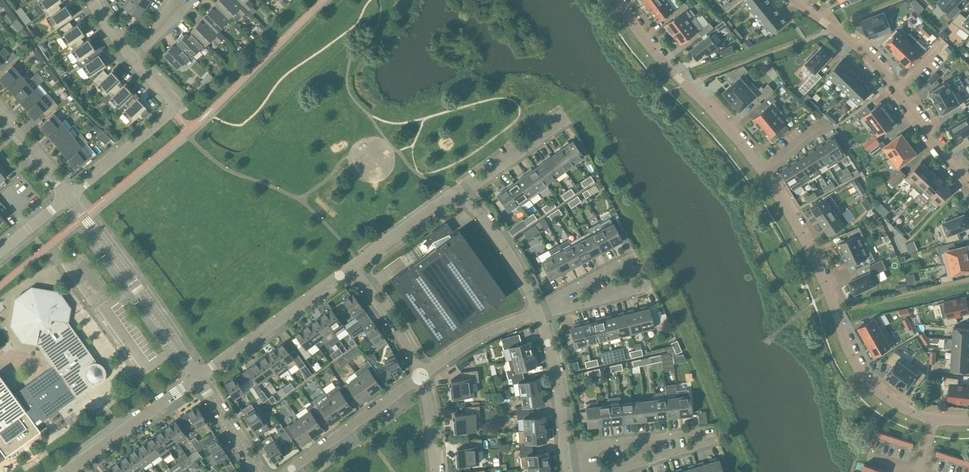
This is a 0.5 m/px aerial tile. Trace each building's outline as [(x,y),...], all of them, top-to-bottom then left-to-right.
[(40,0),(32,6),(40,16),(47,11),(58,3),(62,0),(40,0)] [(144,8),(134,0),(127,0),(123,6),(128,9),(128,10),(128,11),(128,12),(129,12),(129,13),(130,13),(131,14),(132,14),(132,13),(133,13),(139,18),(144,11),(143,10),(144,8)] [(238,0),(218,0),(215,3),(218,6),(229,17),(229,16),(236,9),(242,15),(248,10),(238,0)] [(248,10),(253,4),(249,0),(238,0),(248,10)] [(667,0),(650,0),(645,4),(651,12),(667,0)] [(659,22),(675,10),(668,0),(667,0),(651,12),(659,22)] [(752,10),(763,0),(745,0),(744,1),(752,10)] [(758,18),(773,5),(769,0),(763,0),(752,10),(758,18)] [(936,4),(952,19),(961,9),(956,4),(960,0),(940,0),(936,4)] [(8,13),(12,10),(6,2),(2,5),(8,13)] [(694,18),(687,9),(689,7),(686,2),(674,11),(677,16),(665,25),(672,36),(674,35),(674,34),(694,19),(694,18)] [(58,3),(47,11),(51,15),(46,19),(54,29),(73,15),(66,5),(62,8),(58,3)] [(758,18),(764,25),(780,13),(773,5),(758,18)] [(218,6),(214,10),(212,8),(203,16),(206,20),(207,19),(217,30),(218,30),(225,23),(226,25),(232,19),(229,16),(229,17),(218,6)] [(16,10),(24,24),(29,21),(21,7),(16,10)] [(12,10),(8,13),(6,14),(12,22),(18,18),(12,10)] [(892,31),(884,12),(862,21),(867,34),(877,30),(879,36),(892,31)] [(787,22),(780,13),(764,25),(772,34),(787,22)] [(967,17),(960,13),(952,21),(968,34),(968,14),(967,17)] [(694,18),(694,19),(674,34),(674,35),(681,44),(698,31),(702,36),(714,27),(710,22),(703,27),(696,17),(694,18)] [(24,27),(17,19),(7,28),(14,35),(24,27)] [(207,19),(206,20),(202,24),(200,22),(191,30),(192,31),(193,31),(206,44),(213,37),(219,43),(224,37),(218,30),(217,30),(207,19)] [(68,46),(70,44),(81,37),(85,34),(77,24),(73,26),(70,21),(59,29),(63,34),(61,35),(68,46)] [(193,31),(192,31),(188,35),(186,33),(184,35),(182,33),(175,40),(179,43),(192,56),(199,49),(201,50),(207,45),(206,44),(193,31)] [(898,31),(885,44),(893,52),(906,38),(905,38),(898,31)] [(906,38),(893,52),(900,59),(913,45),(918,40),(910,33),(905,38),(906,38)] [(691,50),(698,60),(707,53),(708,55),(719,46),(711,35),(691,50)] [(79,61),(80,60),(91,52),(95,49),(88,39),(84,42),(81,37),(70,44),(73,49),(71,50),(79,61)] [(753,45),(748,39),(742,44),(746,48),(753,45)] [(913,45),(900,59),(908,66),(920,53),(921,54),(927,49),(925,47),(918,40),(913,45)] [(179,43),(174,47),(172,45),(164,53),(168,58),(168,59),(168,60),(168,61),(169,62),(170,63),(171,63),(172,63),(173,63),(178,68),(185,60),(187,62),(193,56),(192,56),(179,43)] [(721,50),(724,57),(735,52),(733,45),(721,50)] [(810,76),(799,88),(805,94),(822,76),(817,71),(831,56),(830,55),(831,53),(825,47),(823,49),(822,47),(814,55),(813,53),(807,60),(809,61),(802,68),(810,76)] [(1,70),(5,67),(14,58),(17,55),(13,51),(10,54),(6,58),(0,51),(0,69),(1,70)] [(79,61),(76,62),(80,67),(82,66),(89,76),(106,64),(109,63),(104,56),(102,58),(99,54),(95,57),(91,52),(80,60),(79,61)] [(850,68),(842,60),(828,74),(836,82),(850,68)] [(20,73),(24,70),(16,61),(0,75),(0,80),(5,86),(6,85),(20,73)] [(732,101),(749,86),(749,87),(753,83),(745,74),(749,71),(744,66),(731,71),(738,79),(724,92),(732,101)] [(857,75),(850,68),(836,82),(844,89),(857,75)] [(108,74),(104,69),(93,80),(97,84),(96,86),(104,95),(107,92),(111,88),(117,83),(120,80),(112,70),(108,74)] [(933,84),(941,75),(937,71),(928,80),(933,84)] [(6,85),(13,93),(27,81),(20,73),(6,85)] [(209,73),(204,77),(209,82),(213,77),(209,73)] [(864,82),(857,75),(844,89),(851,96),(864,82)] [(27,81),(13,93),(20,101),(34,89),(40,84),(33,76),(27,82),(27,81)] [(952,79),(930,92),(936,103),(958,90),(952,79)] [(872,90),(864,82),(851,96),(859,104),(872,90)] [(118,107),(120,106),(125,101),(130,96),(133,93),(125,84),(121,87),(117,83),(107,92),(111,96),(110,98),(118,107)] [(732,101),(740,110),(758,94),(758,93),(764,88),(762,86),(758,89),(753,83),(749,87),(749,86),(732,101)] [(768,84),(764,88),(758,93),(758,94),(763,99),(773,89),(768,84)] [(41,97),(34,89),(20,101),(27,109),(41,97)] [(936,103),(942,114),(959,104),(962,109),(968,105),(968,98),(964,101),(958,90),(936,103)] [(27,109),(26,110),(34,118),(37,115),(41,120),(47,115),(56,106),(58,105),(47,93),(42,98),(41,97),(27,109)] [(760,114),(754,119),(761,128),(782,111),(775,102),(777,100),(772,95),(766,100),(756,108),(760,114)] [(134,101),(130,96),(125,101),(120,106),(118,107),(131,121),(146,106),(137,97),(134,101)] [(73,102),(77,108),(81,105),(76,99),(73,102)] [(871,111),(867,105),(856,114),(867,129),(871,126),(889,112),(881,103),(871,111)] [(81,105),(77,108),(82,114),(85,111),(81,105)] [(782,111),(761,128),(769,137),(775,132),(779,137),(790,129),(785,124),(790,120),(782,111)] [(896,122),(889,112),(871,126),(878,135),(896,122)] [(47,133),(61,121),(54,113),(39,125),(47,134),(48,133),(47,133)] [(950,127),(951,129),(950,129),(953,135),(954,134),(957,139),(966,134),(968,139),(968,117),(950,127)] [(54,141),(68,130),(61,121),(47,133),(48,133),(54,141)] [(97,136),(102,130),(94,122),(90,125),(96,131),(97,136)] [(54,141),(61,149),(75,138),(68,130),(54,141)] [(102,130),(97,136),(105,144),(111,138),(102,130)] [(61,149),(68,157),(68,158),(82,146),(83,147),(88,142),(81,134),(76,139),(75,138),(61,149)] [(909,144),(902,134),(884,147),(891,156),(892,157),(909,144)] [(834,136),(825,142),(835,158),(837,162),(847,156),(834,136)] [(568,141),(561,146),(574,163),(583,156),(584,155),(587,153),(582,142),(576,146),(573,142),(573,141),(574,140),(573,140),(569,143),(568,141)] [(825,142),(816,147),(826,164),(829,168),(837,162),(835,158),(825,142)] [(873,156),(883,149),(879,144),(869,151),(873,156)] [(916,153),(909,144),(892,157),(891,156),(887,159),(895,169),(916,153)] [(68,158),(68,157),(67,158),(74,167),(80,162),(83,165),(93,156),(91,153),(89,155),(83,147),(82,146),(68,158)] [(554,156),(564,170),(574,163),(561,146),(555,150),(557,154),(554,156)] [(816,147),(808,153),(818,169),(826,164),(816,147)] [(808,153),(799,158),(809,174),(812,179),(820,173),(818,169),(808,153)] [(555,176),(564,170),(554,156),(552,157),(549,154),(543,159),(555,176)] [(799,158),(790,164),(801,180),(804,184),(812,179),(809,174),(799,158)] [(546,183),(555,176),(543,159),(536,164),(538,167),(536,169),(546,183)] [(922,161),(905,178),(914,186),(917,183),(930,169),(922,161)] [(790,164),(781,170),(794,190),(804,184),(801,180),(790,164)] [(524,172),(539,193),(549,186),(546,183),(536,169),(533,171),(531,167),(524,172)] [(917,183),(914,186),(921,193),(924,190),(937,176),(930,169),(917,183)] [(901,170),(890,182),(894,186),(906,174),(901,170)] [(530,199),(539,193),(524,172),(518,177),(520,180),(517,182),(530,199)] [(585,179),(589,184),(594,181),(591,175),(585,179)] [(924,190),(921,193),(928,200),(931,196),(932,197),(945,183),(937,176),(924,190)] [(0,184),(0,190),(9,183),(5,179),(0,184)] [(589,184),(585,179),(580,182),(584,187),(589,184)] [(857,179),(852,181),(855,185),(858,190),(862,187),(859,182),(857,179)] [(599,180),(594,184),(598,190),(603,186),(599,180)] [(506,186),(518,203),(520,206),(530,199),(517,182),(515,184),(512,181),(506,186)] [(931,196),(928,200),(936,208),(953,191),(945,183),(932,197),(931,196)] [(508,210),(518,203),(506,186),(499,190),(501,194),(498,196),(500,198),(495,202),(501,211),(506,207),(508,210)] [(566,191),(570,197),(575,194),(571,188),(566,191)] [(591,195),(587,189),(582,192),(586,198),(591,195)] [(570,197),(566,191),(561,195),(565,200),(570,197)] [(578,195),(573,199),(576,204),(581,201),(578,195)] [(831,195),(811,208),(817,218),(833,207),(837,205),(831,195)] [(571,208),(576,204),(573,199),(567,202),(571,208)] [(552,201),(547,204),(551,209),(556,206),(552,201)] [(551,209),(547,204),(542,207),(546,213),(551,209)] [(833,207),(817,218),(823,226),(839,215),(833,207)] [(558,208),(553,211),(557,217),(562,214),(558,208)] [(557,217),(553,211),(548,215),(552,220),(557,217)] [(528,217),(532,222),(537,219),(533,213),(528,217)] [(839,215),(823,226),(829,235),(845,225),(849,222),(844,214),(843,213),(839,215)] [(960,239),(957,231),(968,226),(968,224),(968,220),(967,215),(965,216),(964,214),(954,218),(953,216),(945,219),(946,222),(939,224),(946,242),(960,239)] [(532,222),(528,217),(523,220),(526,225),(532,222)] [(600,225),(610,244),(613,243),(615,246),(629,239),(624,228),(617,231),(611,220),(601,225),(600,225)] [(534,224),(538,230),(543,226),(539,221),(534,224)] [(589,229),(590,231),(602,253),(610,249),(608,246),(610,244),(600,225),(601,225),(600,223),(589,229)] [(538,230),(534,224),(523,232),(527,239),(539,231),(538,230)] [(432,241),(435,246),(439,244),(451,235),(443,225),(433,232),(432,231),(425,236),(429,243),(432,241)] [(850,238),(838,244),(843,255),(868,243),(860,226),(847,232),(850,238)] [(458,230),(451,235),(439,244),(435,246),(483,313),(506,296),(458,230)] [(590,231),(580,236),(590,255),(593,253),(595,257),(602,253),(590,231)] [(590,255),(580,236),(570,242),(582,264),(590,260),(588,256),(590,255)] [(582,264),(570,242),(569,239),(559,245),(570,266),(573,264),(575,268),(582,264)] [(913,242),(906,244),(909,252),(916,249),(913,242)] [(861,267),(875,260),(868,243),(843,255),(848,265),(858,261),(861,267)] [(938,247),(939,252),(942,252),(945,263),(968,258),(968,249),(968,246),(956,249),(954,243),(938,247)] [(568,267),(570,266),(559,245),(549,250),(552,256),(562,275),(569,271),(568,267)] [(552,256),(542,262),(543,265),(538,267),(543,277),(548,274),(550,277),(553,275),(555,278),(562,275),(552,256)] [(941,277),(942,282),(954,280),(952,274),(968,270),(968,258),(945,263),(948,275),(941,277)] [(869,265),(872,271),(872,272),(885,266),(882,259),(869,265)] [(462,328),(414,262),(391,278),(439,345),(462,328)] [(887,269),(885,266),(872,272),(872,271),(850,281),(851,283),(849,284),(852,292),(855,291),(855,293),(865,288),(866,290),(874,287),(873,285),(880,281),(877,273),(887,269)] [(32,287),(16,298),(11,325),(23,341),(37,344),(53,366),(14,394),(0,374),(0,451),(1,450),(6,456),(41,431),(36,425),(75,397),(92,385),(92,384),(94,384),(96,384),(99,383),(101,383),(103,381),(104,380),(105,378),(106,376),(107,374),(107,371),(106,369),(105,367),(104,365),(102,364),(101,362),(98,362),(96,361),(97,359),(68,321),(71,307),(59,291),(32,287)] [(346,329),(349,333),(361,325),(370,318),(353,293),(343,300),(358,320),(346,329)] [(940,303),(940,304),(943,318),(945,326),(958,323),(957,315),(968,312),(968,306),(967,297),(944,302),(940,303)] [(641,312),(638,312),(642,329),(661,324),(656,304),(640,308),(641,312)] [(899,310),(901,316),(910,314),(909,308),(899,310)] [(322,315),(336,335),(345,328),(331,309),(322,315)] [(626,311),(631,332),(642,329),(638,312),(635,313),(634,309),(626,311)] [(620,335),(631,332),(626,311),(618,313),(619,317),(615,318),(620,335)] [(313,321),(324,336),(327,341),(336,335),(322,315),(313,321)] [(609,338),(620,335),(615,318),(612,319),(611,315),(603,317),(609,338)] [(885,325),(879,315),(859,327),(864,337),(885,325)] [(598,340),(609,338),(603,317),(595,319),(596,323),(593,324),(598,340)] [(370,318),(361,325),(378,349),(388,342),(370,318)] [(324,336),(313,321),(305,328),(315,342),(324,336)] [(587,343),(598,340),(593,324),(590,324),(589,321),(581,323),(587,343)] [(587,343),(581,323),(573,325),(574,329),(571,329),(572,332),(566,334),(568,344),(574,343),(575,346),(587,343)] [(864,337),(869,346),(890,334),(885,325),(864,337)] [(953,338),(968,339),(968,328),(954,327),(953,338)] [(306,349),(315,342),(305,328),(295,335),(296,335),(302,344),(298,347),(306,359),(310,355),(306,349)] [(518,334),(513,336),(501,339),(503,349),(509,348),(512,359),(532,354),(532,350),(534,350),(531,341),(521,344),(518,334)] [(869,346),(875,356),(895,344),(890,334),(869,346)] [(356,343),(352,338),(348,341),(352,347),(356,343)] [(944,348),(952,348),(968,350),(968,339),(953,338),(945,338),(944,348)] [(673,348),(679,346),(677,340),(671,343),(673,348)] [(274,350),(288,369),(297,363),(300,368),(305,364),(295,350),(290,353),(283,344),(284,344),(283,343),(274,350)] [(358,346),(344,355),(347,361),(361,352),(358,346)] [(682,351),(679,346),(673,348),(676,354),(682,351)] [(339,348),(335,351),(338,356),(343,353),(339,348)] [(403,371),(391,348),(385,351),(385,354),(387,359),(384,360),(388,368),(382,371),(378,373),(383,381),(386,379),(403,371)] [(952,359),(968,360),(968,350),(952,348),(952,359)] [(265,356),(275,371),(279,376),(288,369),(274,350),(265,356)] [(338,356),(335,351),(330,354),(334,359),(338,356)] [(910,362),(894,351),(886,362),(892,366),(885,376),(895,383),(910,362)] [(660,355),(662,361),(673,358),(673,357),(668,353),(660,355)] [(533,357),(532,354),(512,359),(508,360),(510,369),(506,370),(508,378),(511,378),(523,375),(522,369),(538,364),(535,356),(533,357)] [(651,363),(662,361),(660,355),(650,357),(651,363)] [(267,377),(275,371),(265,356),(256,362),(267,377)] [(470,363),(466,357),(456,364),(460,370),(470,363)] [(354,372),(358,377),(370,394),(380,387),(374,379),(379,375),(368,359),(364,362),(365,364),(354,372)] [(951,370),(968,371),(968,360),(952,359),(951,370)] [(247,369),(241,373),(246,381),(253,376),(258,383),(267,377),(256,362),(247,369)] [(895,383),(905,391),(912,381),(918,385),(926,374),(910,362),(895,383)] [(479,382),(478,369),(460,372),(461,379),(451,380),(451,381),(453,380),(453,385),(449,385),(451,399),(464,397),(464,395),(472,394),(473,395),(472,382),(479,382)] [(246,381),(241,373),(225,383),(234,398),(244,392),(240,385),(246,381)] [(520,394),(541,391),(540,388),(542,387),(541,379),(525,382),(523,375),(511,378),(512,384),(518,383),(520,394)] [(128,379),(132,384),(137,381),(133,376),(128,379)] [(949,385),(948,400),(968,403),(968,386),(958,385),(959,378),(945,376),(944,384),(949,385)] [(370,394),(358,377),(348,384),(347,382),(342,386),(350,396),(355,393),(360,401),(370,394)] [(286,385),(290,391),(294,388),(291,382),(286,385)] [(350,396),(342,386),(340,387),(338,384),(325,393),(329,398),(341,415),(351,408),(345,400),(350,396)] [(285,394),(290,391),(286,385),(282,389),(285,394)] [(678,397),(679,414),(683,414),(683,418),(692,417),(689,389),(677,390),(677,397),(678,397)] [(257,393),(260,398),(265,394),(262,390),(257,393)] [(677,390),(665,392),(666,398),(669,419),(677,418),(676,414),(679,414),(678,397),(677,397),(677,390)] [(516,407),(517,413),(529,412),(528,405),(545,403),(543,394),(541,395),(541,391),(520,394),(522,406),(516,407)] [(665,392),(654,393),(655,399),(657,416),(660,416),(660,420),(669,419),(666,398),(665,392)] [(268,398),(265,394),(260,398),(263,402),(268,399),(268,398)] [(268,398),(268,399),(272,404),(277,400),(273,395),(268,398)] [(621,403),(620,396),(608,398),(609,404),(611,422),(614,421),(615,425),(623,424),(621,403)] [(310,402),(321,417),(325,414),(331,422),(341,415),(329,398),(319,405),(318,403),(316,405),(312,400),(310,402)] [(655,399),(643,401),(646,422),(654,421),(654,417),(657,416),(655,399)] [(643,401),(632,402),(634,419),(637,419),(638,423),(646,422),(643,401)] [(299,419),(312,436),(322,429),(316,421),(321,417),(310,402),(305,406),(309,412),(299,419)] [(592,428),(600,427),(598,406),(599,406),(598,402),(586,403),(587,411),(580,411),(582,422),(588,421),(588,424),(592,424),(592,428)] [(632,402),(621,403),(623,424),(631,423),(631,419),(634,419),(632,402)] [(609,404),(599,406),(598,406),(600,427),(609,426),(608,422),(611,422),(609,404)] [(480,418),(479,405),(464,406),(465,413),(454,414),(454,415),(456,414),(457,419),(453,419),(453,433),(467,432),(466,430),(475,429),(475,430),(476,430),(475,418),(480,418)] [(207,421),(197,406),(182,416),(181,417),(187,426),(194,422),(197,428),(207,421)] [(255,409),(245,415),(258,437),(259,436),(258,435),(269,428),(266,422),(264,424),(255,409)] [(529,412),(517,413),(517,419),(524,419),(524,430),(545,429),(545,425),(547,425),(546,417),(530,418),(529,412)] [(698,415),(699,423),(706,423),(705,414),(698,415)] [(302,443),(312,436),(299,419),(290,426),(289,424),(284,428),(291,438),(296,435),(302,443)] [(177,420),(166,427),(177,441),(186,435),(176,421),(177,420)] [(282,426),(279,421),(274,425),(277,430),(282,426)] [(177,441),(166,427),(158,433),(168,448),(177,441)] [(520,450),(532,448),(532,442),(548,441),(547,432),(545,432),(545,429),(524,430),(518,430),(519,443),(520,450)] [(884,438),(886,434),(875,430),(879,437),(884,438)] [(168,448),(158,433),(149,440),(159,454),(163,459),(172,453),(168,448)] [(284,456),(271,435),(261,441),(274,462),(284,456)] [(190,441),(193,445),(198,441),(195,437),(190,441)] [(229,458),(217,438),(207,444),(216,459),(219,464),(229,458)] [(483,450),(481,438),(466,439),(467,446),(457,447),(457,448),(459,448),(459,452),(455,453),(456,466),(470,465),(469,463),(478,462),(478,463),(479,463),(478,451),(483,450)] [(198,441),(193,445),(197,450),(205,445),(202,439),(198,441)] [(149,440),(140,446),(150,460),(159,454),(149,440)] [(150,460),(140,446),(131,452),(142,467),(150,460)] [(532,448),(520,450),(520,456),(522,469),(528,468),(528,467),(549,465),(548,461),(550,461),(549,453),(533,455),(532,448)] [(193,453),(188,457),(192,462),(196,459),(200,456),(200,455),(197,450),(193,453)] [(123,458),(132,471),(145,471),(142,467),(131,452),(123,458)] [(187,465),(192,462),(188,457),(184,460),(187,465)] [(708,464),(710,471),(722,471),(718,457),(709,460),(711,464),(708,464)] [(123,458),(114,465),(119,471),(132,471),(123,458)] [(708,464),(705,465),(703,462),(695,464),(698,471),(710,471),(708,464)] [(875,467),(874,467),(865,464),(862,471),(885,471),(886,470),(875,467)]
